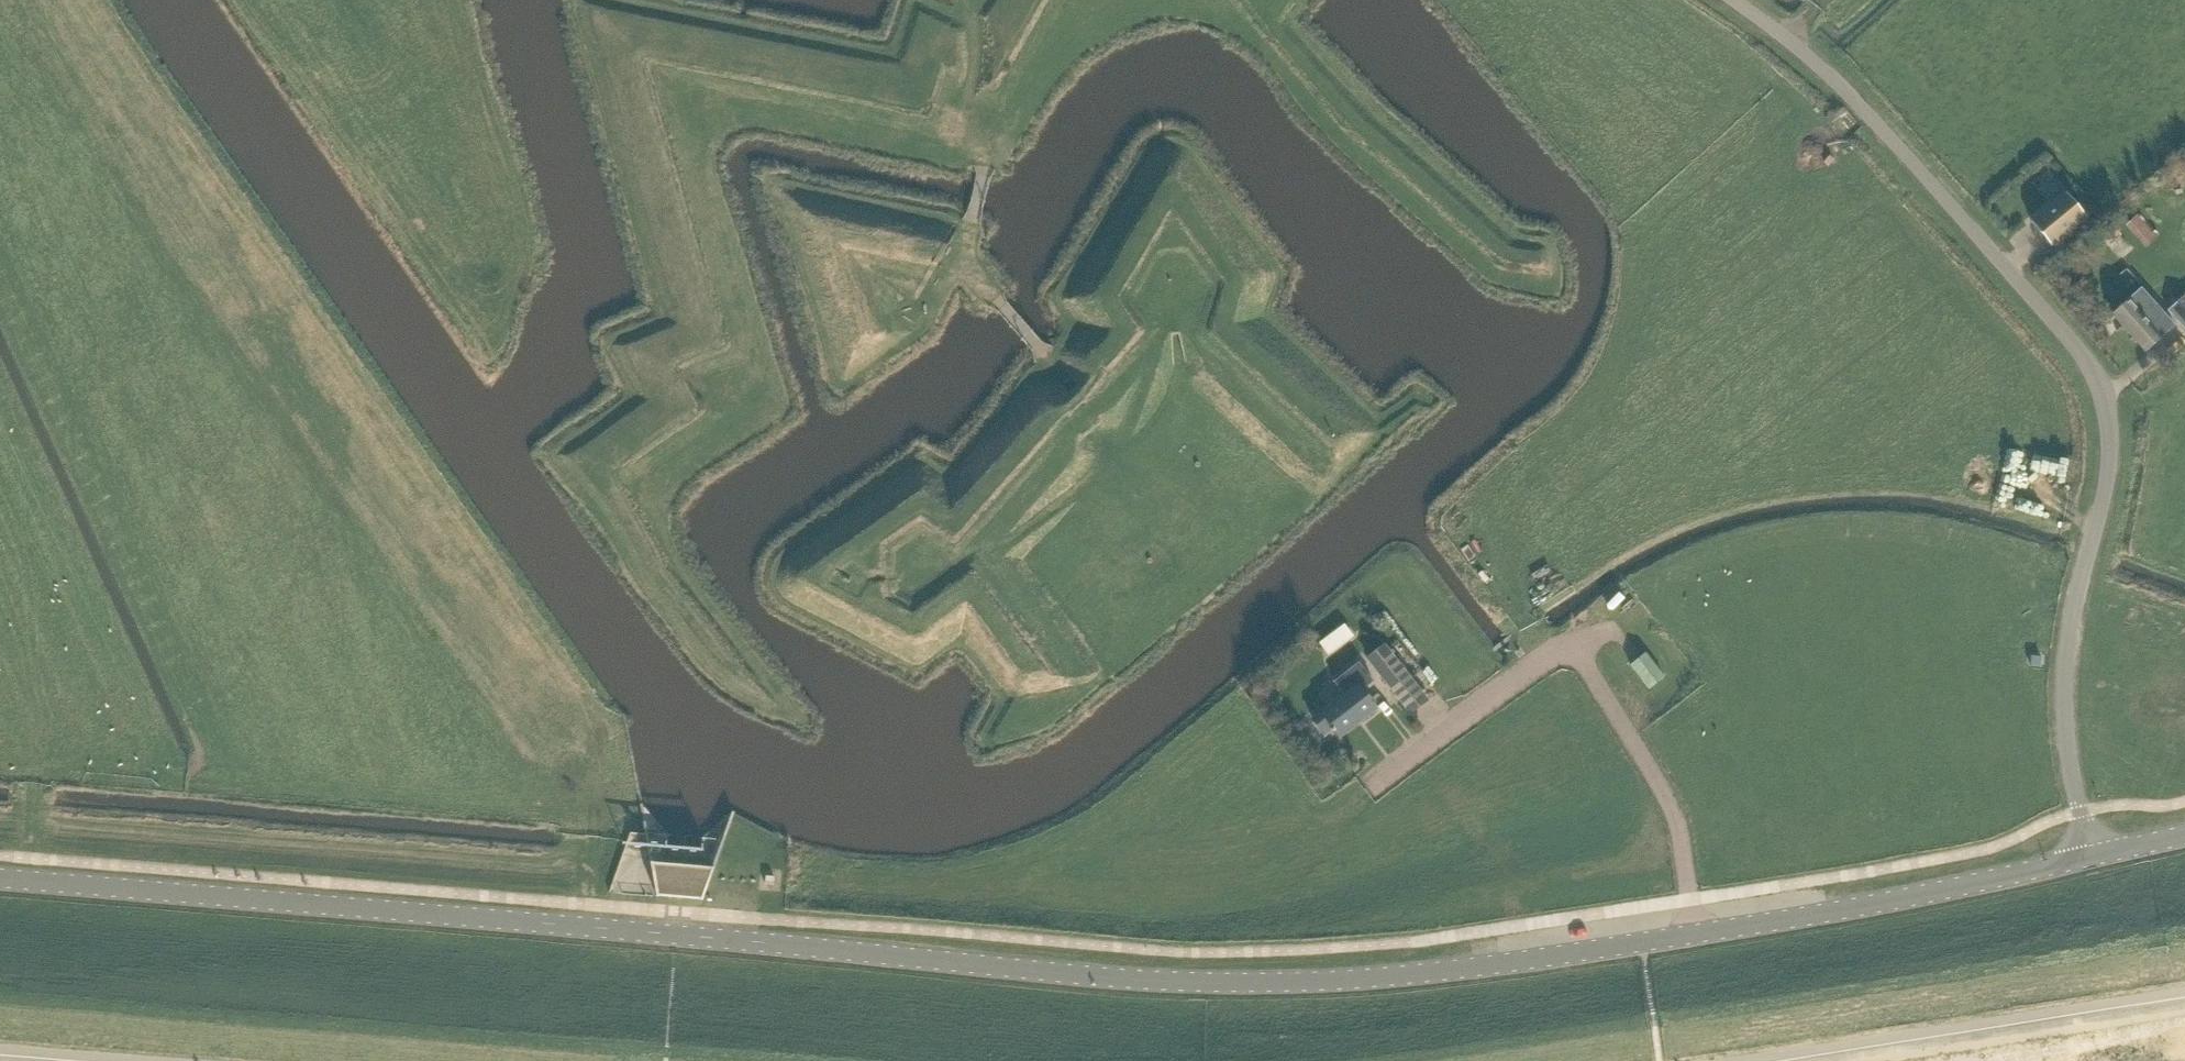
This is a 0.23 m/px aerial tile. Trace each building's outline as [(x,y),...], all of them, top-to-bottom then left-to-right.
[(2065,194),(2030,223),(2051,247),(2085,219),(2065,194)] [(2137,215),(2126,226),(2145,248),(2157,238),(2137,215)] [(2083,278),(2072,288),(2081,299),(2092,289),(2083,278)] [(2145,353),(2171,329),(2175,325),(2140,287),(2110,315),(2145,353)] [(2168,311),(2184,330),(2184,295),(2168,311)] [(1338,629),(1319,642),(1328,654),(1354,636),(1348,628),(1345,624),(1338,629)] [(1369,662),(1408,712),(1426,698),(1387,648),(1369,662)] [(1645,654),(1630,666),(1649,690),(1663,678),(1645,654)] [(1344,696),(1312,721),(1323,736),(1330,731),(1331,733),(1334,731),(1338,737),(1374,709),(1361,692),(1373,682),(1358,663),(1333,682),(1344,696)] [(716,871),(654,867),(662,899),(707,902),(718,874),(716,871)]
